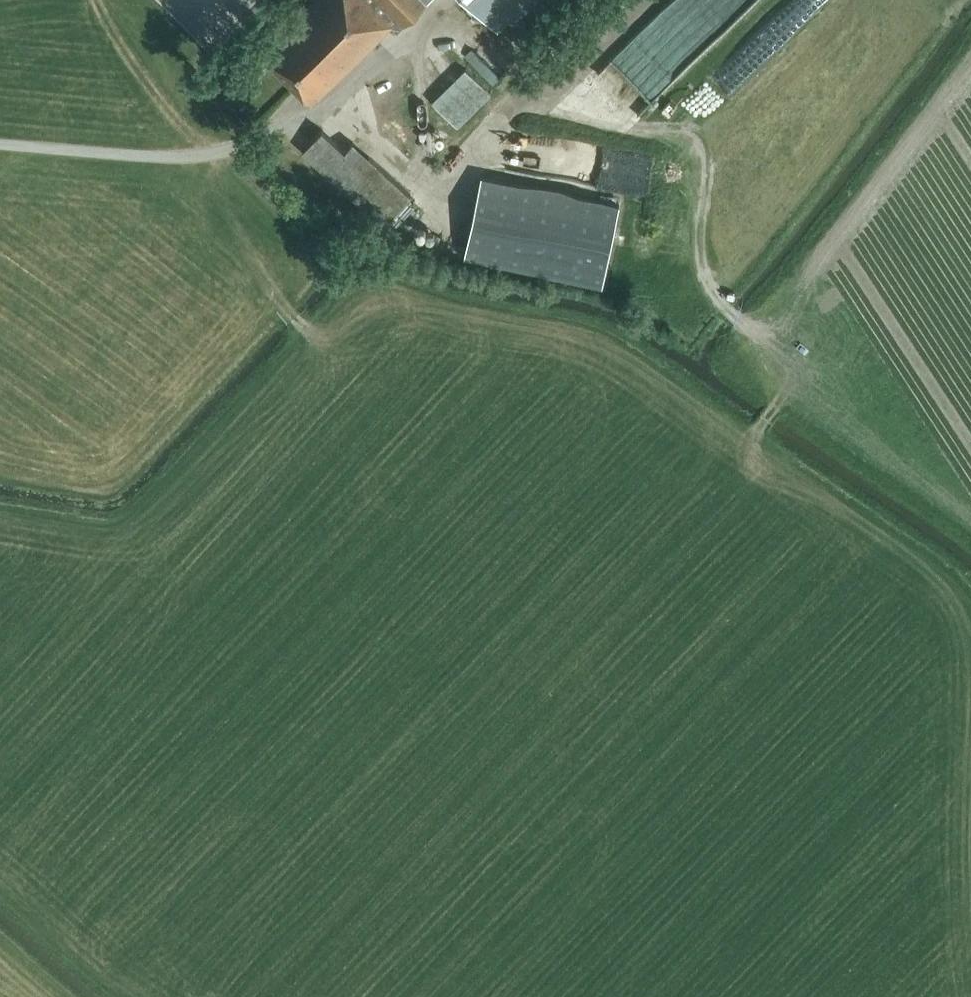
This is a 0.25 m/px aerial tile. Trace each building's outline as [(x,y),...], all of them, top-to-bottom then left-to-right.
[(276,37),(273,34),(258,48),(313,104),(392,25),(398,31),(429,0),(314,0),(276,37)] [(497,29),(526,0),(469,0),(497,29)] [(466,67),(432,102),(459,127),(492,93),(466,67)] [(384,224),(412,193),(353,140),(345,149),(322,128),(302,150),(384,224)] [(620,204),(482,175),(465,254),(603,284),(620,204)]
